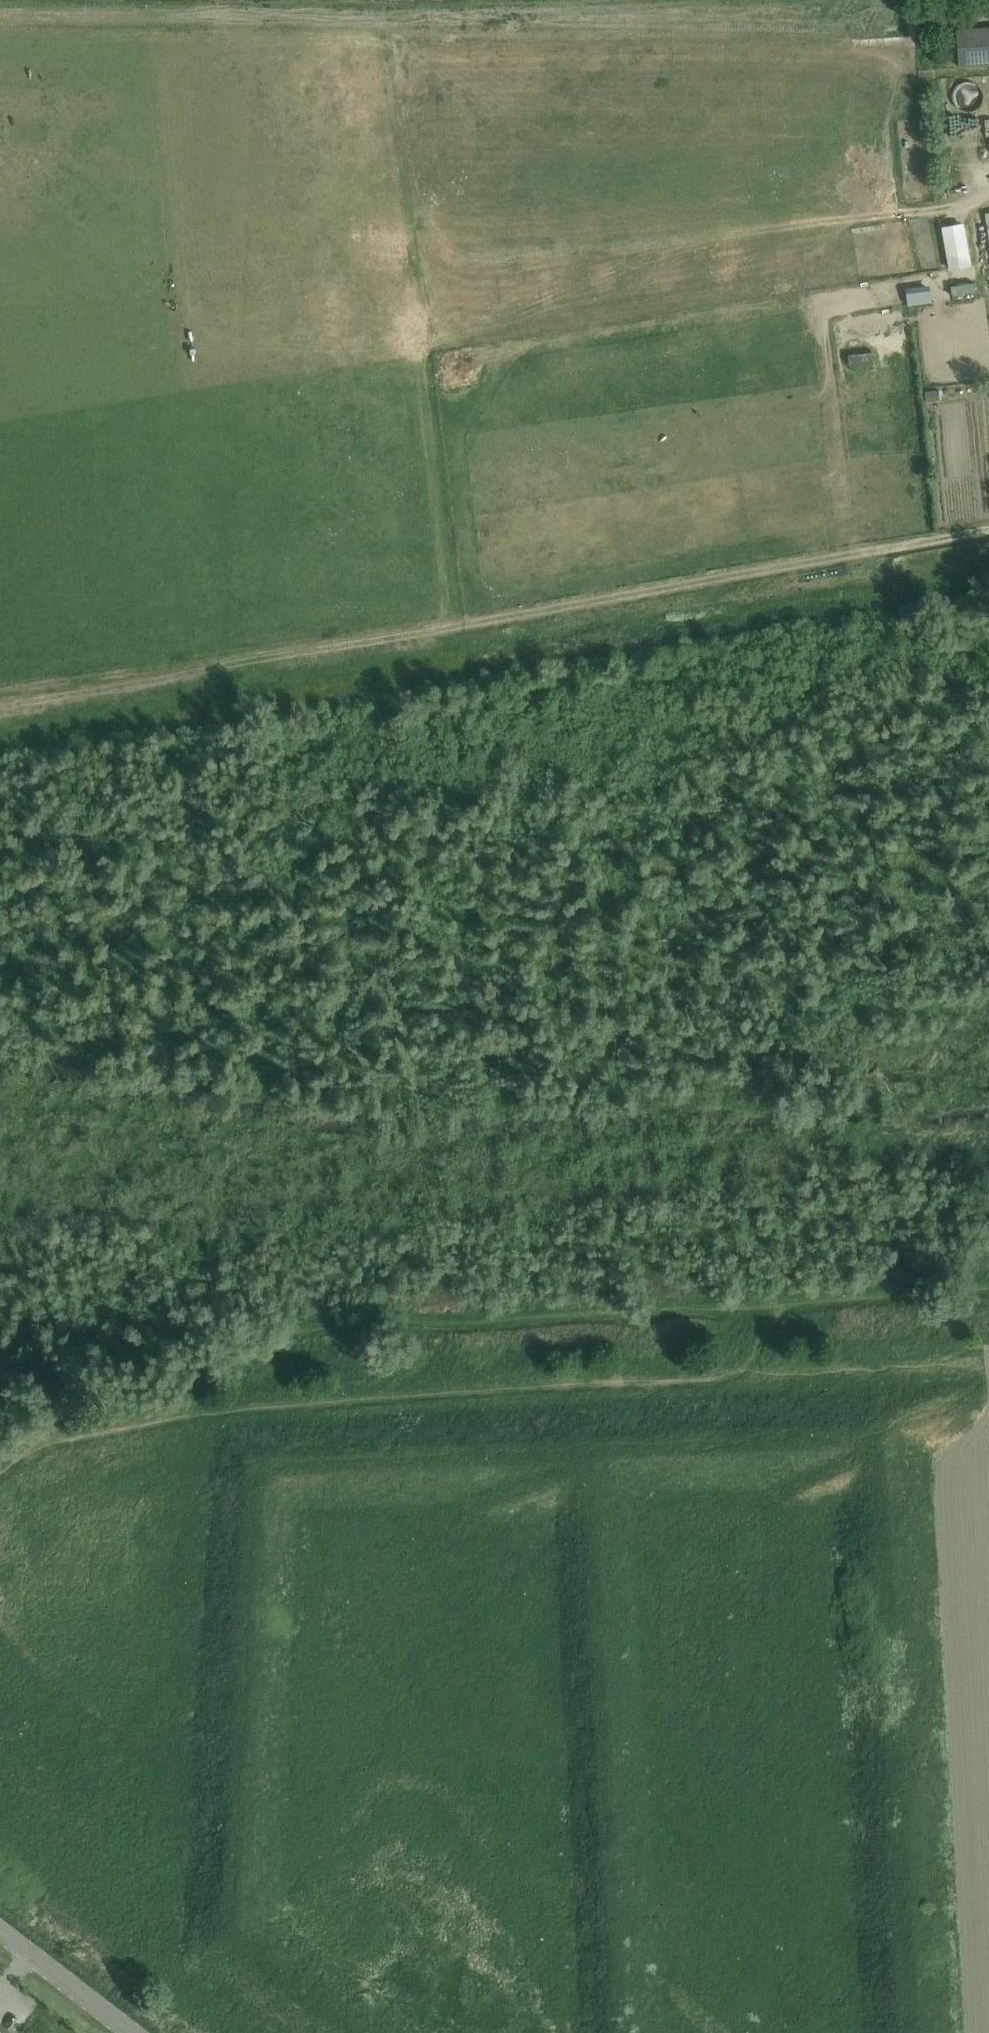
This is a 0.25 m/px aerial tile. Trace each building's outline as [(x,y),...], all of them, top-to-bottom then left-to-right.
[(957,31),(960,68),(988,65),(988,28),(957,31)] [(963,224),(943,228),(951,269),(971,266),(963,224)] [(938,390),(925,392),(926,403),(939,401),(938,390)]
